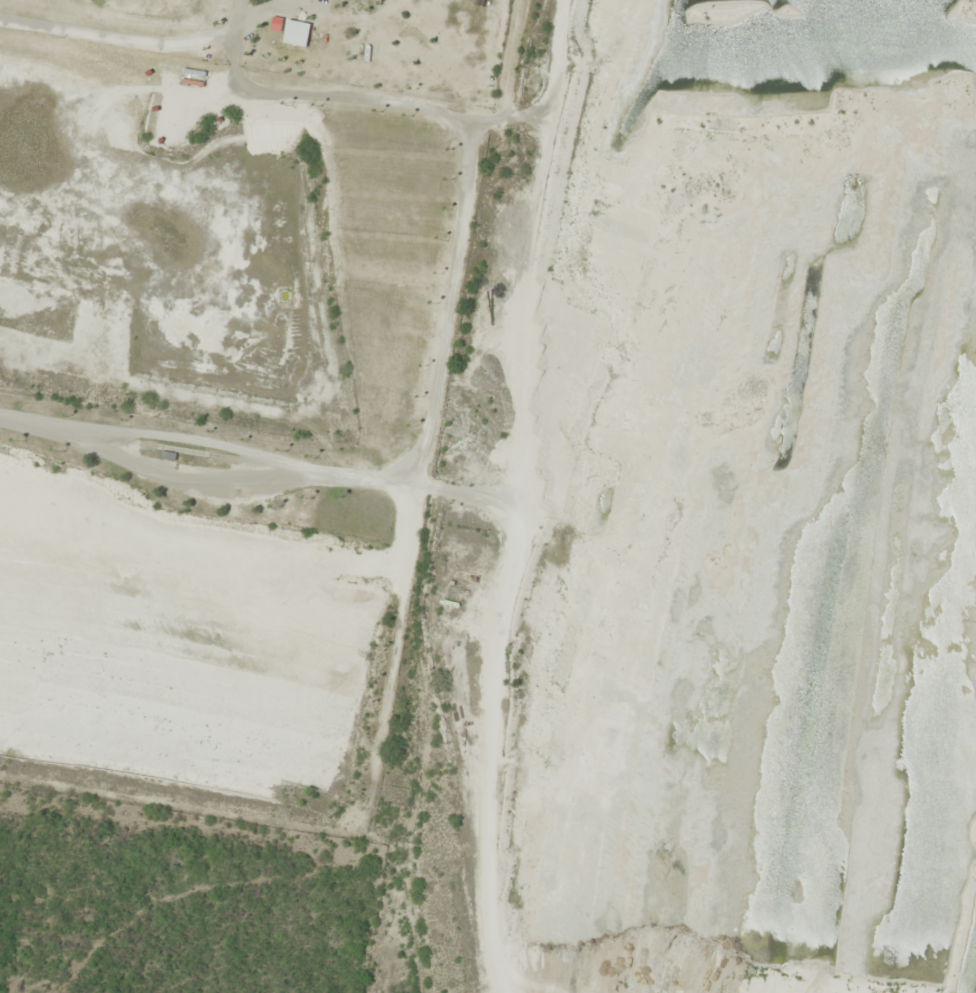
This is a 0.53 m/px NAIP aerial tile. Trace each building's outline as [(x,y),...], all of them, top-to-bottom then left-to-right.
[(280,31),(282,19),(274,17),(272,30),(280,31)]
